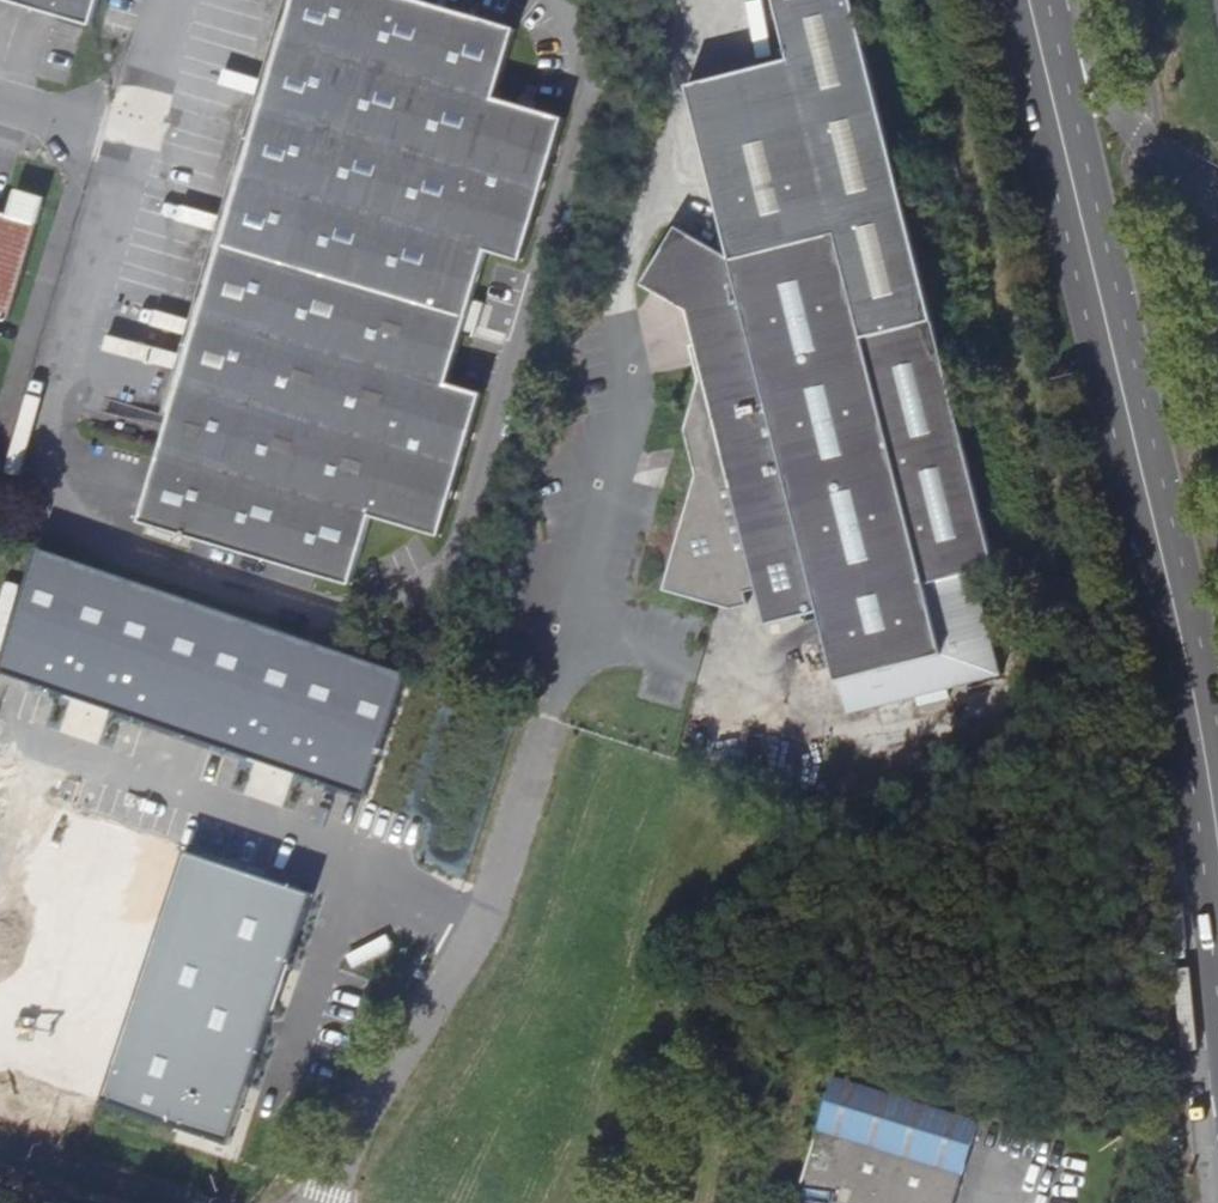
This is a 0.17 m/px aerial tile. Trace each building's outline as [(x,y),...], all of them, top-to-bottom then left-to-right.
[(58,16),(92,27),(100,0),(2,0),(58,16)] [(422,319),(433,282),(446,237),(514,256),(554,115),(487,94),(506,25),(418,0),(288,0),(138,521),(347,582),(367,513),(434,532),(475,390),(408,369),(422,319)] [(732,260),(674,227),(640,284),(685,310),(693,343),(686,345),(696,381),(682,431),(693,475),(661,590),(729,609),(736,607),(746,603),(744,592),(755,589),(764,625),(817,612),(835,682),(941,655),(924,585),(992,567),(932,319),(853,0),(775,0),(791,61),(689,87),(732,260)] [(14,189),(12,198),(41,207),(43,199),(14,189)] [(12,198),(7,214),(0,212),(0,317),(6,319),(41,207),(12,198)] [(445,285),(433,282),(422,319),(434,323),(445,285)] [(42,544),(0,666),(0,673),(369,800),(413,673),(42,544)] [(128,840),(27,809),(0,897),(0,1063),(55,1080),(128,840)] [(226,1142),(304,892),(195,858),(116,1108),(226,1142)] [(976,1124),(831,1079),(815,1129),(793,1202),(952,1202),(961,1174),(976,1124)]
